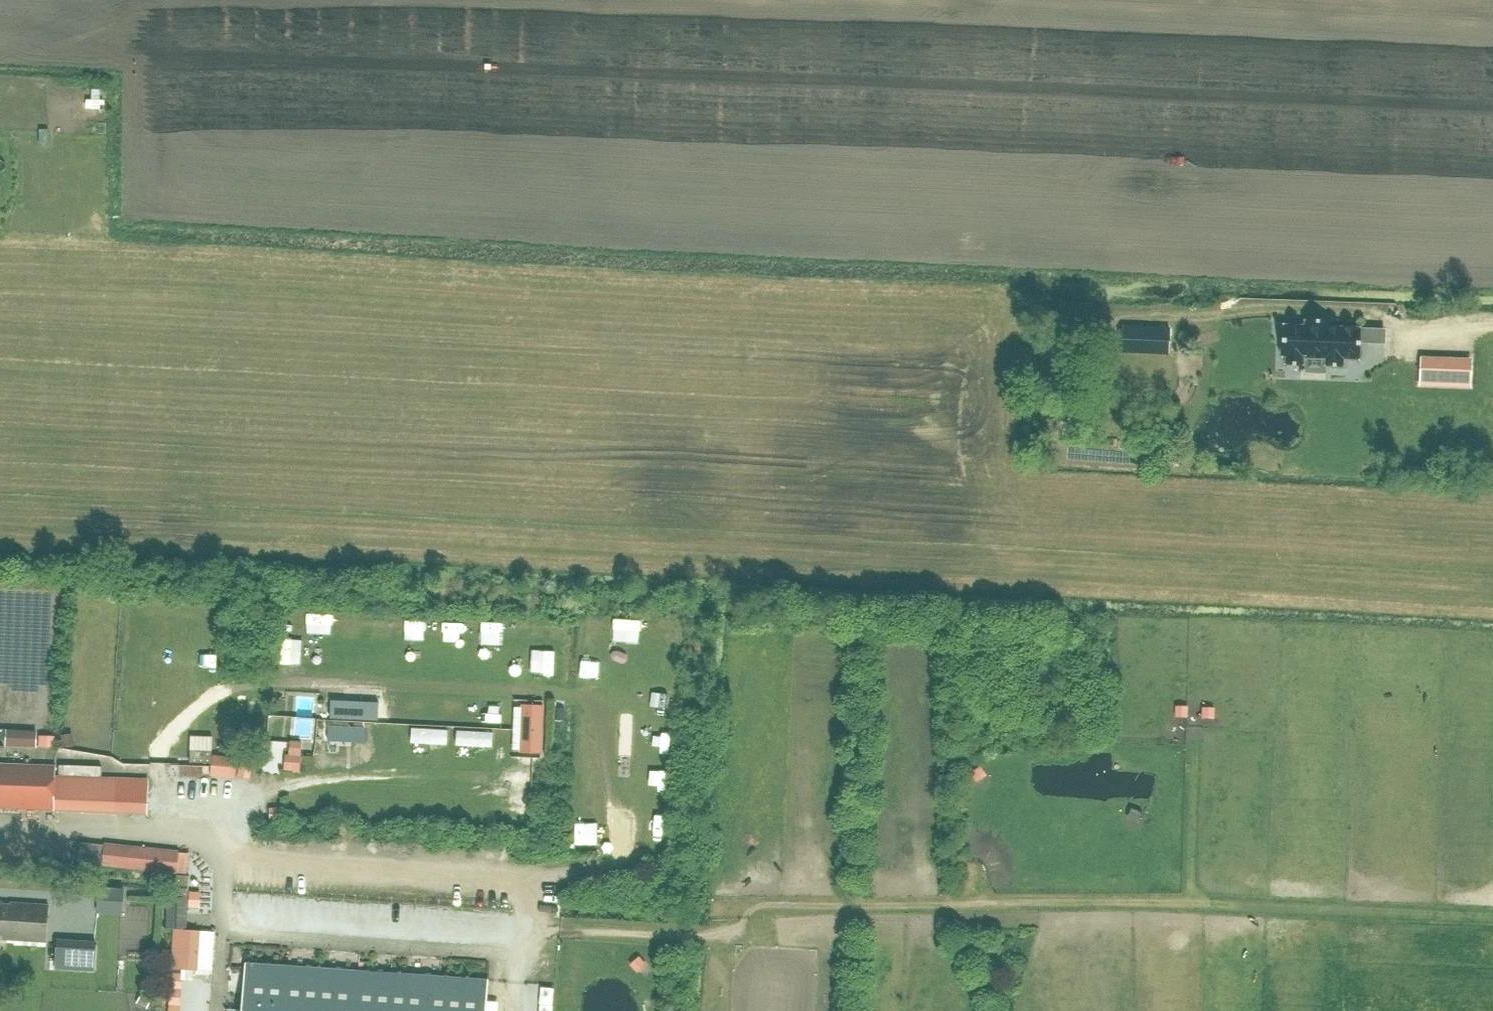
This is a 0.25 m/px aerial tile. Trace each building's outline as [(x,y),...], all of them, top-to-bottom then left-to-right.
[(1330,327),(1330,320),(1321,320),(1305,320),(1304,326),(1302,325),(1302,323),(1293,323),(1293,325),(1282,325),(1282,341),(1280,341),(1279,353),(1281,353),(1281,357),(1285,357),(1285,365),(1300,365),(1303,365),(1303,357),(1308,357),(1308,359),(1320,360),(1320,358),(1325,358),(1325,366),(1326,366),(1343,367),(1343,359),(1359,359),(1360,343),(1360,328),(1360,327),(1330,327)] [(1171,343),(1113,347),(1116,399),(1169,396),(1167,371),(1173,371),(1171,343)] [(1438,364),(1420,364),(1419,385),(1437,385),(1438,364)] [(617,609),(616,635),(642,636),(643,610),(617,609)] [(427,623),(426,611),(406,612),(407,625),(427,623)] [(281,655),(310,656),(311,637),(283,636),(281,655)] [(521,699),(520,748),(542,748),(542,726),(543,700),(521,699)] [(336,700),(336,713),(381,714),(381,701),(336,700)] [(1188,702),(1176,702),(1176,714),(1188,716),(1188,702)] [(1215,703),(1202,703),(1203,715),(1215,716),(1215,703)] [(324,717),(324,732),(353,732),(354,717),(324,717)] [(412,739),(450,740),(451,722),(412,721),(412,739)] [(495,743),(496,723),(457,722),(457,742),(495,743)] [(38,727),(5,726),(5,743),(38,745),(38,727)] [(213,745),(215,732),(194,729),(192,742),(213,745)] [(55,732),(39,731),(38,743),(53,744),(55,732)] [(61,743),(72,740),(71,731),(60,731),(61,743)] [(285,755),(284,771),(300,772),(301,756),(299,756),(300,743),(290,742),(289,755),(285,755)] [(515,759),(517,804),(529,803),(527,758),(515,759)] [(80,782),(55,781),(56,765),(0,763),(0,808),(79,812),(119,814),(148,814),(149,784),(120,783),(80,782)] [(574,816),(576,835),(596,832),(593,814),(574,816)] [(192,868),(192,843),(92,842),(92,867),(192,868)] [(186,929),(188,897),(167,896),(166,929),(186,929)] [(48,905),(0,902),(0,939),(46,942),(48,905)] [(56,940),(54,969),(93,972),(95,942),(56,940)] [(489,973),(244,962),(243,1002),(225,1005),(225,1010),(486,1010),(489,973)]
